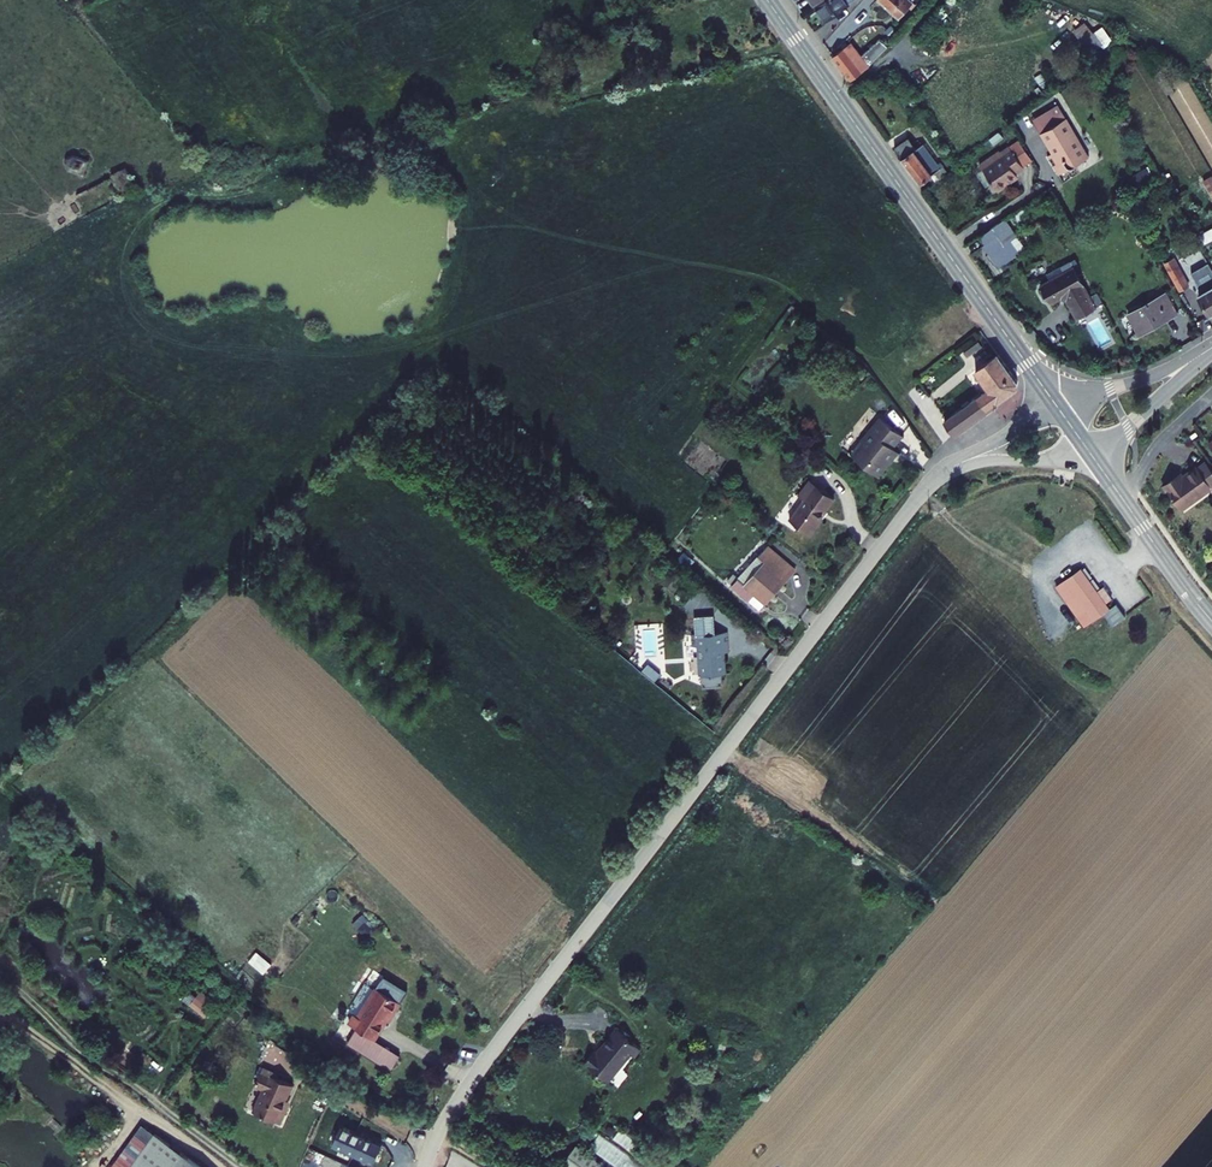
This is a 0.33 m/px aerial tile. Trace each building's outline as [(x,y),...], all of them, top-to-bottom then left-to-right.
[(823,11),(838,0),(815,0),(823,11)] [(896,8),(903,0),(887,0),(896,8)] [(867,59),(849,33),(829,48),(847,74),(867,59)] [(1042,136),(1049,150),(1055,162),(1056,162),(1056,163),(1057,164),(1058,164),(1059,164),(1060,164),(1062,169),(1054,173),(1064,192),(1091,179),(1082,160),(1084,159),(1074,138),(1075,137),(1068,123),(1057,128),(1042,136)] [(1011,164),(1019,159),(1027,152),(1013,132),(1005,139),(996,145),(994,143),(975,157),(979,162),(995,183),(1006,175),(1005,173),(1013,167),(1011,164)] [(897,153),(915,178),(927,170),(929,174),(943,164),(941,161),(923,134),(911,142),(905,133),(890,143),(897,153)] [(83,173),(87,160),(70,155),(66,168),(83,173)] [(111,172),(116,190),(132,185),(127,167),(111,172)] [(1137,186),(1150,178),(1144,168),(1131,176),(1137,186)] [(1211,175),(1201,180),(1211,200),(1211,177),(1211,175)] [(990,263),(1016,244),(1001,223),(1020,210),(1014,200),(973,229),(979,238),(975,241),(990,263)] [(1195,230),(1206,249),(1211,245),(1211,221),(1195,230)] [(1163,251),(1157,255),(1173,285),(1179,281),(1175,272),(1163,251)] [(1056,292),(1069,315),(1085,304),(1063,264),(1032,281),(1042,300),(1056,292)] [(1211,306),(1211,277),(1208,270),(1187,281),(1204,311),(1211,306)] [(1154,280),(1116,302),(1132,330),(1170,310),(1154,280)] [(970,372),(957,382),(951,387),(926,406),(937,420),(961,400),(968,394),(986,379),(1000,364),(977,334),(955,351),(970,372)] [(844,438),(852,443),(875,461),(894,437),(887,431),(897,418),(873,399),(854,424),(844,438)] [(1189,428),(1182,433),(1185,437),(1192,433),(1189,428)] [(1203,461),(1196,467),(1194,465),(1182,475),(1176,480),(1173,477),(1162,485),(1177,506),(1188,499),(1190,502),(1209,488),(1211,491),(1211,474),(1208,469),(1203,461)] [(807,467),(795,483),(801,487),(786,507),(807,523),(819,506),(816,504),(831,485),(807,467)] [(748,578),(742,574),(740,576),(734,583),(753,596),(758,590),(771,597),(797,559),(769,538),(760,550),(765,555),(748,578)] [(706,565),(712,556),(696,545),(691,553),(706,565)] [(1079,570),(1055,587),(1084,627),(1108,609),(1104,604),(1111,599),(1103,587),(1096,592),(1079,570)] [(729,627),(692,622),(691,634),(698,634),(693,663),(719,667),(722,648),(725,648),(729,627)] [(264,973),(271,963),(256,952),(248,962),(264,973)] [(189,1005),(204,1018),(216,1004),(201,991),(189,1005)] [(419,1023),(429,1009),(405,991),(395,1005),(419,1023)] [(269,1113),(281,1097),(278,1094),(290,1078),(276,1066),(279,1062),(264,1051),(250,1070),(258,1076),(244,1095),(269,1113)] [(609,1077),(586,1055),(565,1077),(564,1076),(553,1087),(574,1106),(598,1081),(602,1084),(609,1077)] [(561,1166),(598,1166),(602,1162),(575,1145),(561,1166)]
